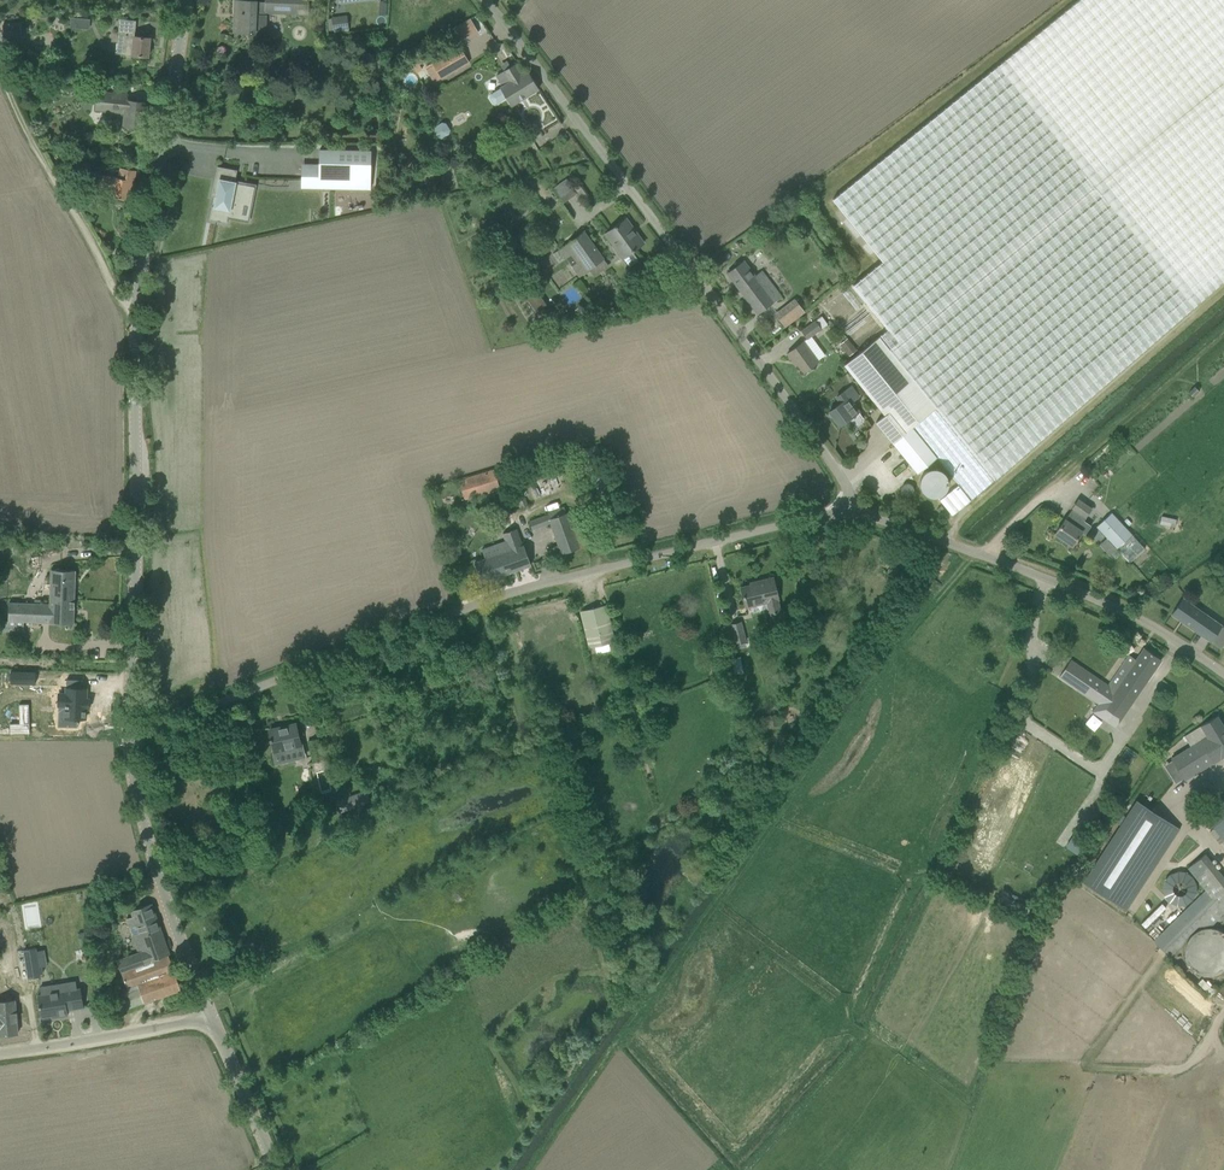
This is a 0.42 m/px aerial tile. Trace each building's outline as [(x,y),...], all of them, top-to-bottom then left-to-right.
[(235,0),(235,15),(237,15),(236,28),(236,32),(234,32),(249,33),(249,38),(266,38),(266,17),(266,12),(308,14),(308,0),(266,0),(266,2),(256,2),(256,1),(235,0)] [(952,476),(959,485),(940,500),(952,515),(1223,280),(1223,0),(1079,0),(998,66),(833,199),(883,262),(853,286),(888,329),(844,365),(885,415),(876,422),(918,473),(937,458),(952,476)] [(388,1),(380,1),(379,15),(387,16),(388,1)] [(80,24),(80,18),(71,17),(70,28),(76,28),(80,24)] [(334,30),(348,28),(347,20),(340,21),(340,17),(333,18),(334,30)] [(461,39),(477,34),(472,18),(456,24),(461,39)] [(132,55),(149,57),(149,56),(148,56),(150,39),(150,38),(134,36),(136,21),(120,19),(119,27),(117,44),(125,45),(124,54),(132,55)] [(443,80),(470,61),(460,46),(425,67),(434,83),(442,78),(443,80)] [(526,71),(519,62),(497,76),(503,86),(490,94),(489,98),(493,104),(497,104),(507,98),(512,106),(539,89),(527,71),(526,71)] [(123,126),(144,129),(147,102),(127,100),(128,91),(114,90),(113,94),(97,92),(96,110),(125,113),(123,126)] [(429,129),(436,139),(450,131),(443,120),(429,129)] [(319,164),(319,189),(371,190),(371,150),(320,149),(319,164)] [(218,192),(215,207),(213,206),(210,220),(227,223),(229,216),(239,218),(243,200),(252,202),(254,191),(245,189),(245,185),(235,183),(238,170),(218,166),(213,191),(218,192)] [(115,197),(126,199),(128,188),(133,189),(137,170),(120,168),(119,178),(94,173),(92,185),(106,188),(105,194),(107,197),(114,198),(115,197)] [(586,193),(580,184),(573,189),(579,198),(586,193)] [(79,203),(86,198),(80,190),(73,195),(79,203)] [(644,243),(626,219),(604,234),(622,259),(644,243)] [(604,259),(584,232),(560,249),(580,276),(604,259)] [(727,273),(758,313),(780,296),(761,271),(755,275),(744,260),(727,273)] [(536,310),(545,305),(537,292),(529,297),(536,310)] [(795,299),(787,305),(797,319),(805,313),(795,299)] [(554,314),(548,306),(538,314),(538,315),(545,324),(550,320),(548,318),(554,314)] [(574,320),(570,314),(566,318),(570,323),(574,320)] [(822,316),(815,321),(817,322),(821,329),(827,325),(828,324),(822,316)] [(817,322),(815,321),(801,331),(807,339),(816,333),(821,329),(817,322)] [(840,344),(849,356),(857,350),(847,338),(840,344)] [(795,361),(804,372),(819,361),(804,341),(787,354),(793,362),(795,361)] [(1199,391),(1195,387),(1189,393),(1193,397),(1199,391)] [(863,418),(859,412),(844,392),(837,397),(841,403),(829,411),(840,426),(849,419),(853,426),(857,426),(863,422),(863,418)] [(495,469),(459,480),(465,500),(501,490),(495,469)] [(528,504),(522,490),(514,494),(520,508),(528,504)] [(1084,521),(1086,518),(1085,517),(1091,509),(1078,500),(1073,508),(1065,520),(1063,522),(1055,533),(1072,545),(1081,532),(1085,535),(1091,526),(1084,521)] [(575,510),(566,513),(564,506),(547,512),(548,515),(529,521),(532,530),(551,523),(559,545),(549,549),(552,557),(562,554),(588,544),(575,510)] [(937,509),(943,517),(948,513),(942,506),(937,509)] [(1096,527),(1117,549),(1132,535),(1112,513),(1096,527)] [(1160,524),(1168,526),(1169,518),(1162,516),(1160,524)] [(503,533),(506,541),(482,549),(485,559),(475,562),(482,582),(531,565),(531,564),(525,545),(523,545),(517,529),(503,533)] [(899,568),(891,564),(886,573),(894,577),(895,576),(899,568)] [(50,599),(74,600),(76,570),(51,569),(50,599)] [(778,599),(773,578),(757,582),(758,584),(741,588),(746,607),(768,602),(771,615),(780,612),(777,600),(778,599)] [(1210,642),(1211,641),(1222,625),(1183,598),(1171,614),(1210,642)] [(50,623),(74,623),(74,600),(50,599),(50,604),(35,603),(34,622),(50,622),(50,623)] [(9,620),(0,620),(0,631),(23,632),(24,621),(34,622),(35,603),(9,603),(9,620)] [(614,642),(606,605),(581,611),(590,648),(614,642)] [(741,622),(731,624),(736,644),(745,641),(741,622)] [(1014,633),(1000,627),(992,645),(1006,652),(1010,644),(1009,643),(1010,641),(1011,641),(1014,633)] [(1136,660),(1129,655),(1107,686),(1071,661),(1060,676),(1098,703),(1121,719),(1161,660),(1144,648),(1136,660)] [(35,672),(11,671),(11,683),(35,684),(35,672)] [(82,680),(66,680),(66,694),(59,694),(58,706),(65,706),(65,718),(86,719),(86,708),(89,708),(89,699),(86,699),(87,689),(82,689),(82,680)] [(17,722),(8,723),(8,732),(29,731),(28,703),(17,703),(17,722)] [(1085,722),(1094,730),(1101,721),(1092,713),(1085,722)] [(776,714),(766,716),(766,717),(761,718),(763,728),(769,727),(769,729),(779,727),(776,714)] [(1213,762),(1213,763),(1223,756),(1223,728),(1217,716),(1184,737),(1189,745),(1164,760),(1179,784),(1213,762)] [(272,741),(275,755),(302,748),(296,725),(270,731),(271,738),(270,739),(270,741),(272,741)] [(313,763),(323,760),(328,759),(325,745),(320,747),(319,739),(309,742),(313,763)] [(342,812),(370,802),(366,790),(337,800),(342,812)] [(1219,799),(1201,813),(1223,840),(1223,804),(1219,799)] [(1089,880),(1131,907),(1183,827),(1142,800),(1089,880)] [(1206,890),(1197,898),(1154,941),(1169,957),(1183,945),(1185,940),(1198,927),(1213,926),(1219,920),(1223,925),(1223,879),(1205,854),(1187,867),(1206,890)] [(695,886),(705,878),(697,869),(691,874),(688,876),(688,877),(695,886)] [(121,971),(169,954),(151,904),(132,911),(135,917),(127,919),(139,953),(118,961),(121,971)] [(15,938),(8,912),(0,914),(0,942),(15,938)] [(1221,933),(1217,931),(1213,930),(1208,929),(1203,930),(1199,931),(1195,933),(1191,937),(1188,940),(1186,945),(1185,949),(1184,954),(1185,959),(1187,963),(1189,968),(1192,971),(1197,974),(1201,976),(1206,977),(1210,977),(1214,976),(1218,975),(1222,972),(1223,971),(1223,936),(1221,933)] [(93,931),(82,932),(84,944),(95,942),(93,931)] [(40,976),(36,947),(24,949),(29,978),(40,976)] [(128,988),(130,992),(119,996),(124,1010),(181,990),(169,954),(121,971),(128,988)] [(224,976),(216,980),(220,987),(228,984),(224,976)] [(52,1017),(53,1017),(68,1015),(67,1010),(84,1007),(81,988),(77,989),(76,982),(52,986),(53,993),(38,995),(41,1017),(52,1015),(52,1017)] [(18,1033),(16,1000),(0,1001),(0,1035),(18,1033)]
